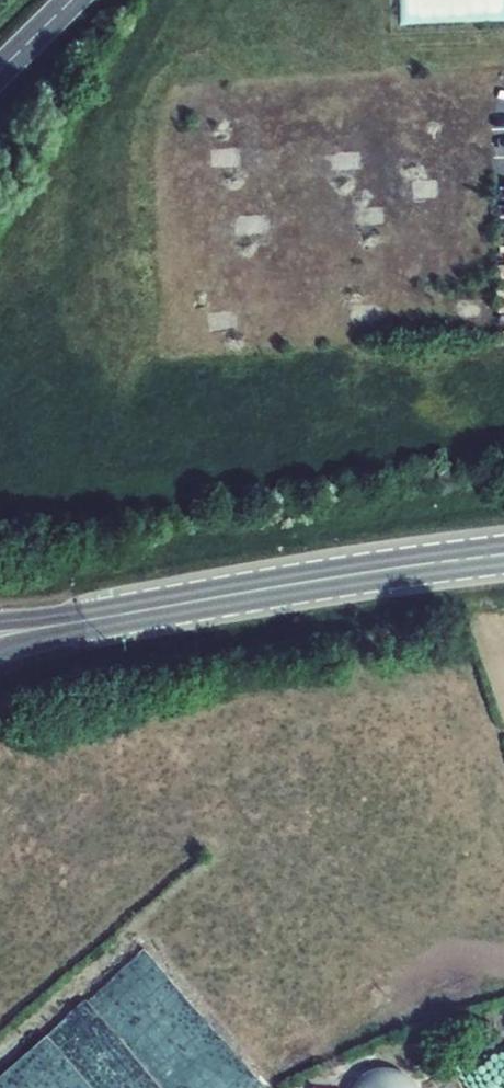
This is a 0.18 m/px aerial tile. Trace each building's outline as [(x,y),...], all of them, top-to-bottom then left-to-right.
[(503,19),(503,0),(406,0),(407,22),(503,19)] [(414,1071),(360,1071),(360,1087),(414,1087),(414,1071)]
